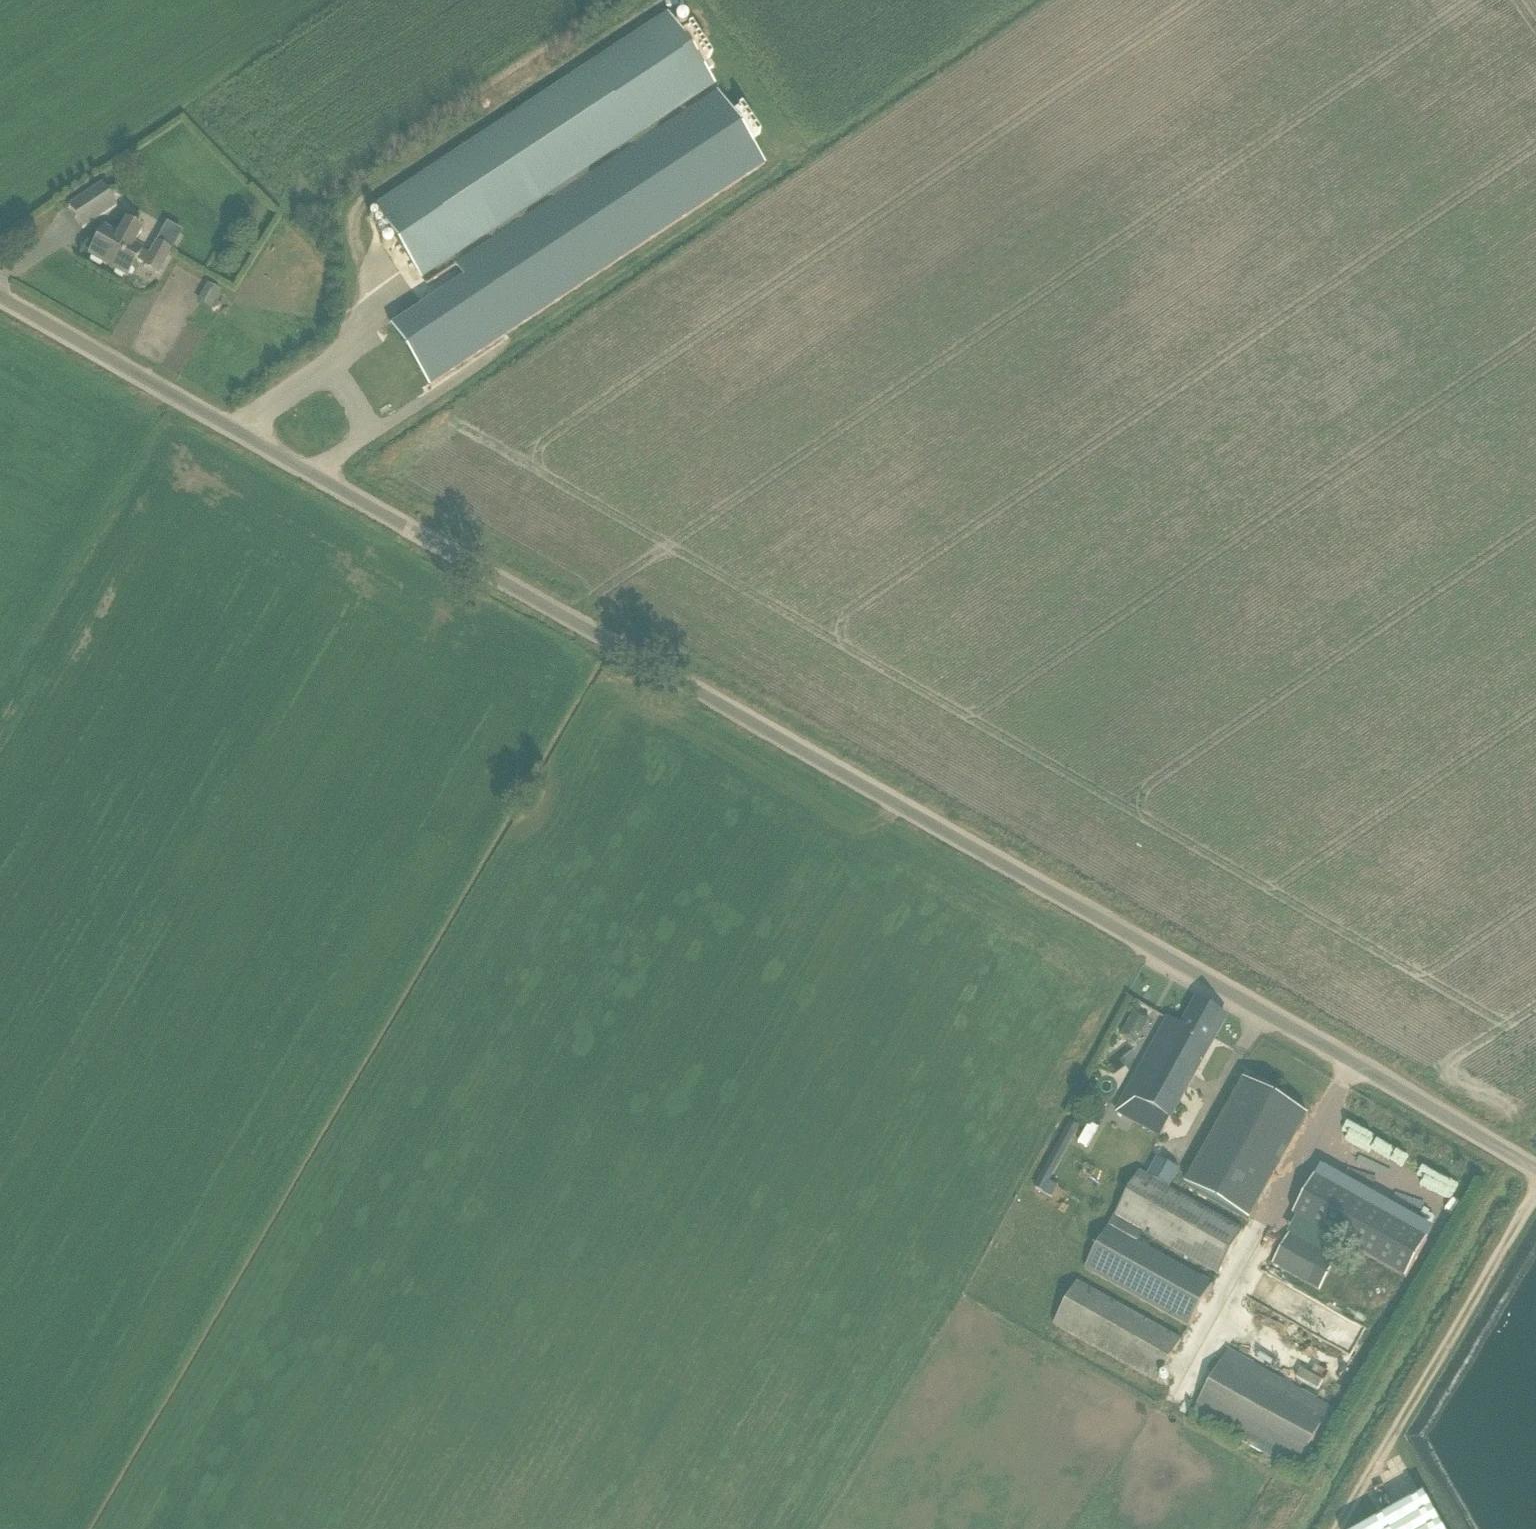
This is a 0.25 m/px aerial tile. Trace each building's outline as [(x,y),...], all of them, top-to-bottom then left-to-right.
[(665,15),(375,207),(427,286),(455,267),(717,94),(700,67),(711,60),(691,29),(680,37),(677,33),(665,15)] [(463,280),(392,327),(430,386),(765,165),(753,147),(750,143),(732,115),(717,94),(455,267),(463,280)] [(82,229),(116,207),(102,186),(68,208),(82,229)] [(104,231),(99,239),(89,257),(126,278),(135,262),(144,267),(143,267),(156,275),(168,254),(153,245),(147,255),(134,248),(143,233),(125,223),(117,238),(104,231)] [(206,284),(197,302),(211,309),(220,292),(206,284)] [(1171,1117),(1215,1037),(1225,1020),(1196,1004),(1182,1029),(1168,1022),(1158,1039),(1128,1093),(1117,1112),(1160,1137),(1171,1117)] [(1134,1013),(1126,1037),(1144,1044),(1153,1020),(1134,1013)] [(1245,1082),(1186,1186),(1248,1222),(1308,1117),(1245,1082)] [(1357,1122),(1350,1133),(1380,1151),(1386,1140),(1357,1122)] [(1071,1123),(1042,1177),(1051,1182),(1080,1128),(1071,1123)] [(1244,1232),(1141,1175),(1085,1272),(1188,1329),(1213,1285),(1137,1244),(1143,1233),(1218,1274),(1244,1232)] [(1314,1179),(1293,1217),(1406,1280),(1427,1242),(1314,1179)] [(1320,1290),(1336,1261),(1288,1234),(1272,1263),(1320,1290)] [(1179,1340),(1078,1283),(1053,1326),(1155,1384),(1179,1340)] [(1300,1391),(1228,1352),(1197,1408),(1303,1466),(1327,1422),(1334,1410),(1300,1391)] [(1424,1495),(1364,1528),(1443,1528),(1424,1495)]
